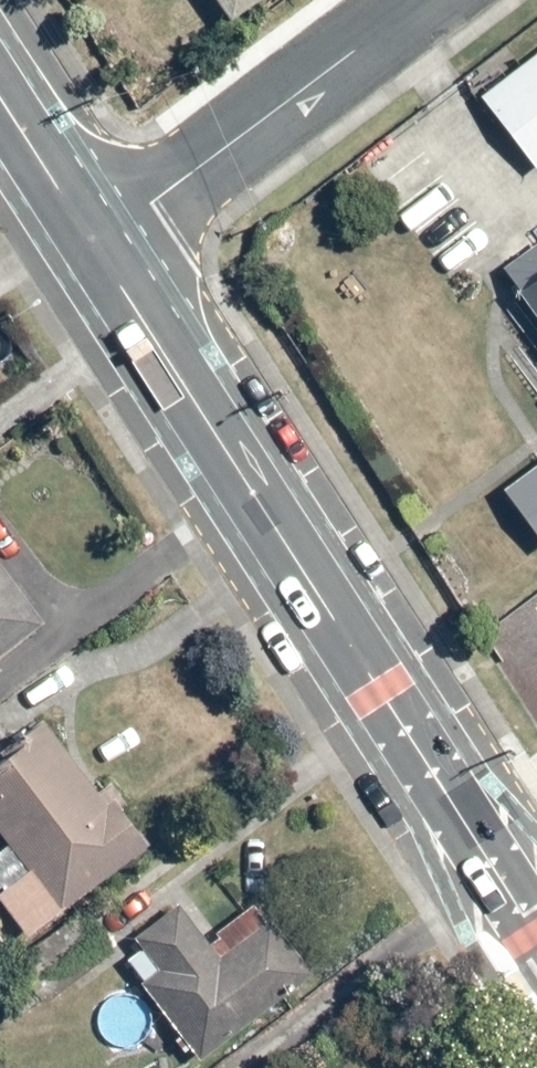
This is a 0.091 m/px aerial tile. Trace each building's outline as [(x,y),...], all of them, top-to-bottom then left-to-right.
[(230,22),(261,0),(215,0),(230,22)] [(478,96),(535,171),(536,169),(536,51),(478,96)] [(503,272),(536,316),(536,246),(503,272)] [(501,491),(536,537),(536,464),(501,491)] [(51,625),(0,551),(0,660),(51,625)] [(0,850),(0,883),(3,888),(0,890),(0,899),(27,935),(142,847),(47,723),(0,759),(0,834),(8,844),(0,850)] [(188,896),(122,945),(145,976),(136,983),(194,1060),(297,983),(242,908),(213,930),(188,896)] [(15,960),(46,1002),(99,962),(68,920),(15,960)]
